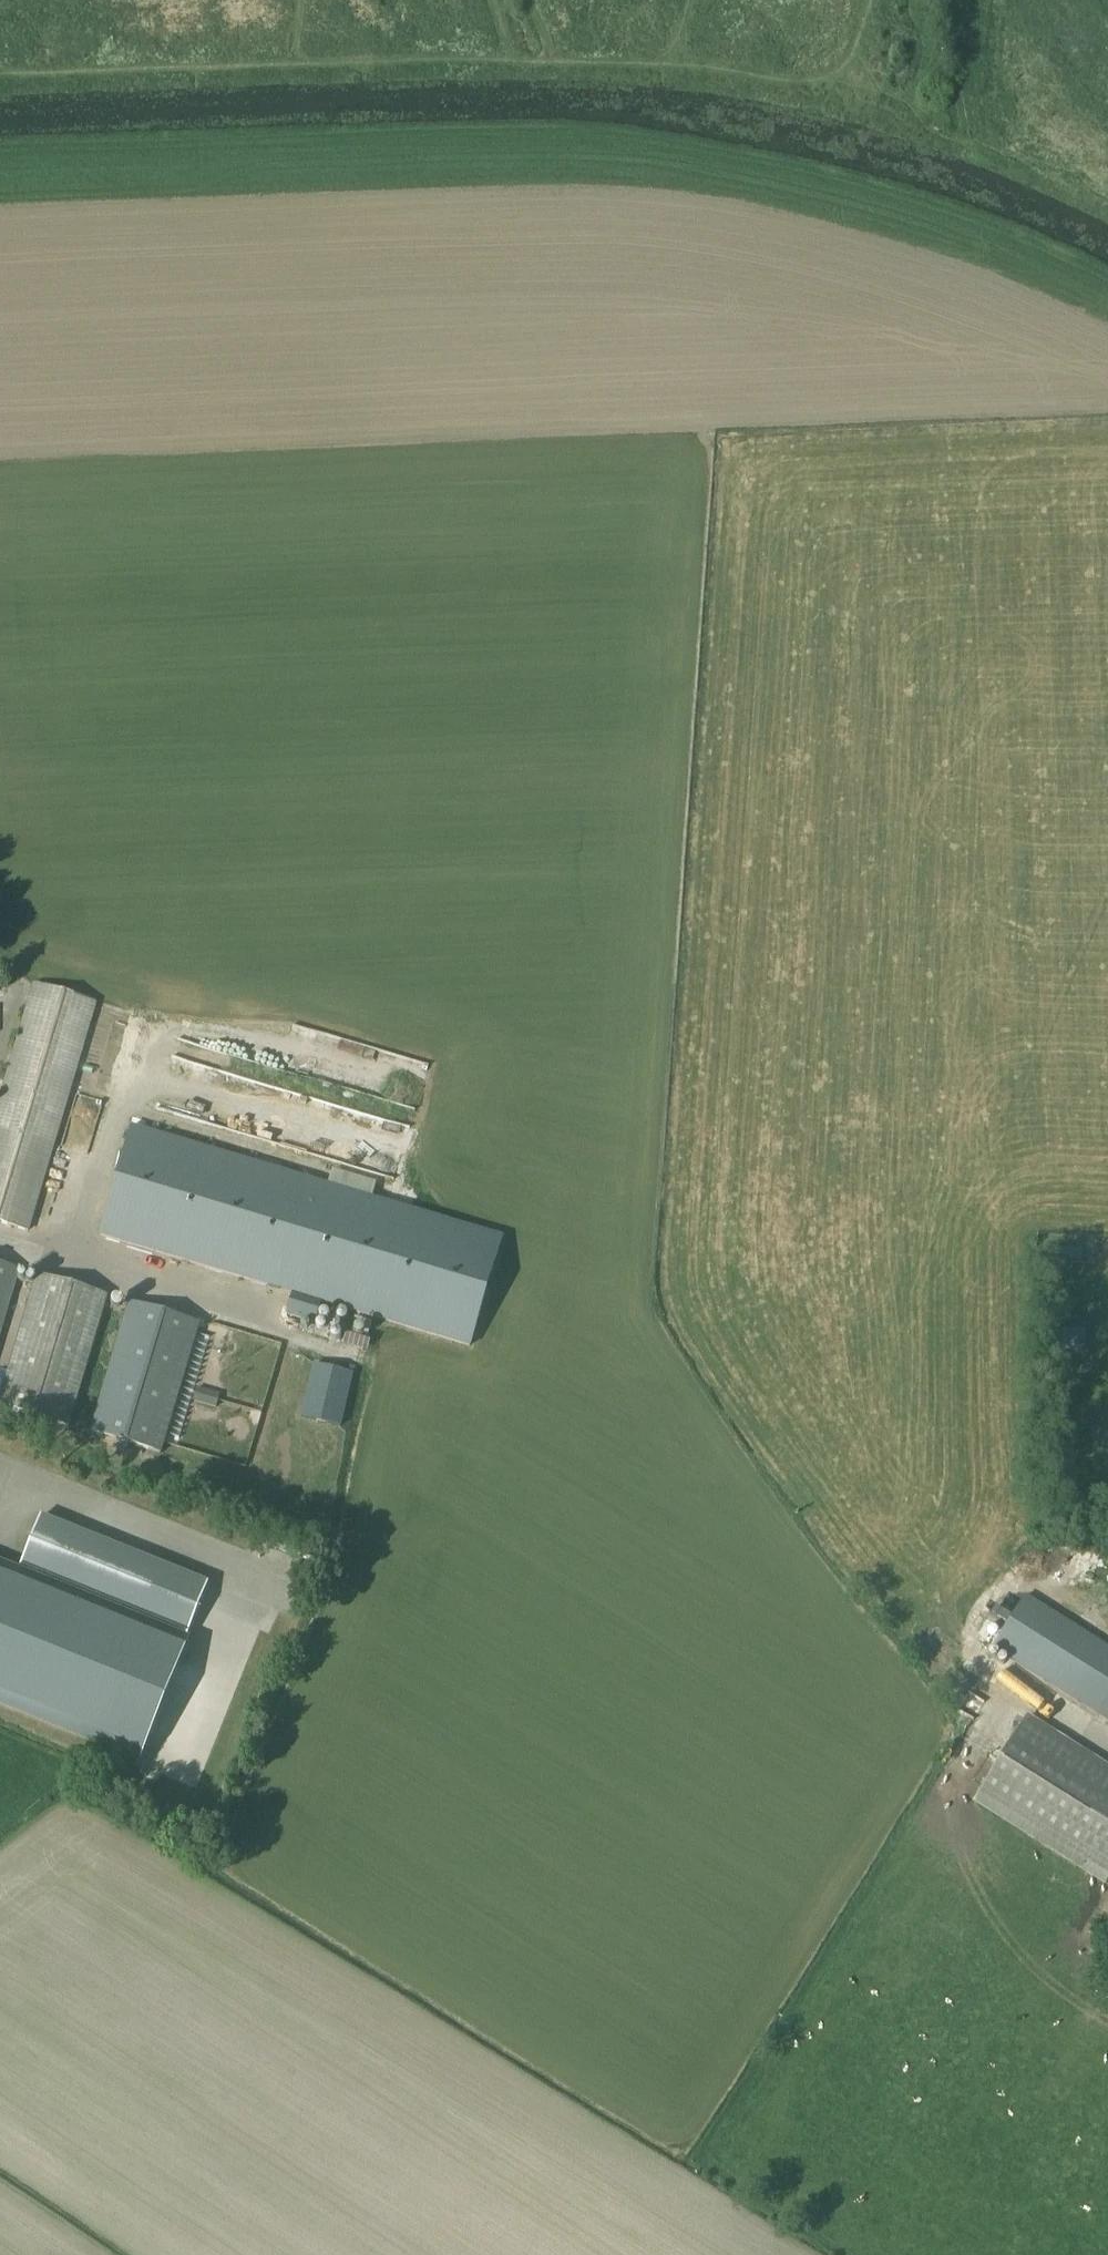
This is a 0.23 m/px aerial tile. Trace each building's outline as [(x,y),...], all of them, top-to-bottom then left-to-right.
[(0,1098),(0,1225),(29,1234),(97,1004),(34,984),(0,1098)] [(132,1129),(100,1237),(288,1293),(319,1302),(469,1347),(501,1237),(132,1129)] [(18,1271),(0,1266),(0,1332),(18,1271)] [(0,1398),(0,1409),(67,1429),(106,1298),(36,1277),(0,1398)] [(313,1324),(319,1302),(288,1293),(282,1315),(313,1324)] [(127,1304),(89,1434),(159,1455),(198,1325),(127,1304)] [(1056,1330),(1055,1352),(1081,1353),(1082,1331),(1056,1330)] [(312,1364),(300,1417),(339,1426),(351,1373),(312,1364)] [(203,1404),(206,1391),(196,1388),(192,1401),(203,1404)] [(185,1644),(208,1587),(38,1518),(20,1564),(176,1627),(171,1639),(0,1571),(0,1707),(138,1761),(185,1644)] [(993,1644),(1097,1712),(1107,1719),(1107,1645),(1027,1592),(993,1644)] [(948,1709),(967,1723),(980,1704),(962,1691),(948,1709)] [(975,1799),(1106,1884),(1107,1881),(1107,1767),(1028,1715),(975,1799)]
